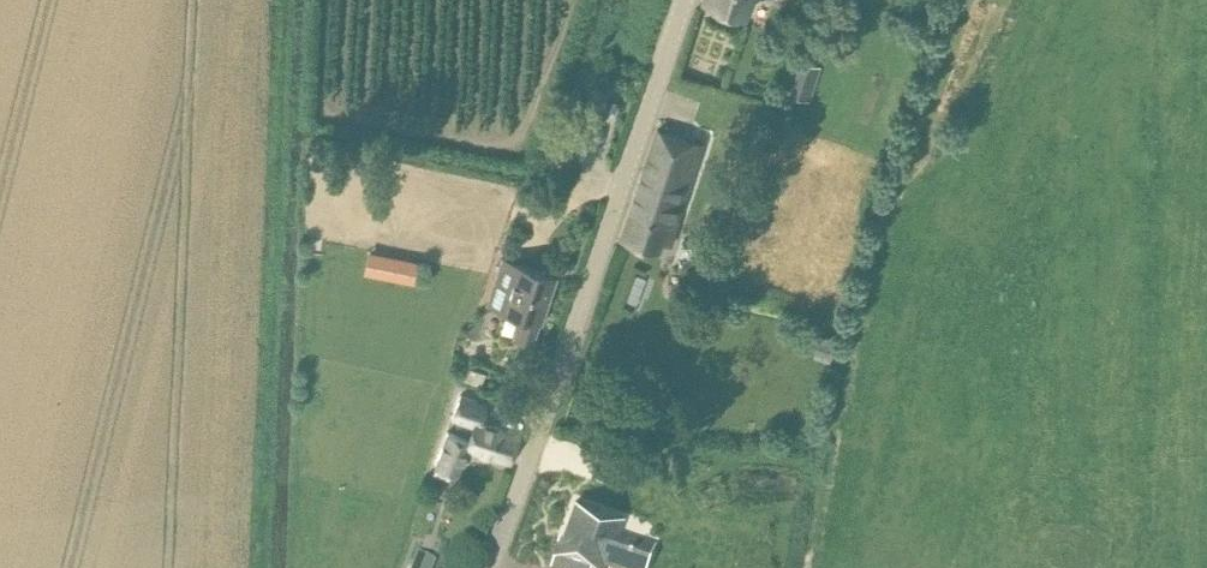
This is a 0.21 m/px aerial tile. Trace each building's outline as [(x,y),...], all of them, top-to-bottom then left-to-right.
[(724,8),(746,16),(751,0),(702,0),(701,0),(724,8)] [(818,65),(810,96),(828,101),(837,70),(818,65)] [(658,129),(620,237),(659,251),(670,221),(675,223),(702,145),(658,129)] [(414,281),(418,259),(398,255),(393,276),(414,281)] [(496,329),(509,334),(532,341),(539,321),(540,321),(555,275),(503,258),(487,303),(503,309),(496,329)] [(433,463),(435,463),(457,472),(467,445),(488,454),(510,462),(520,435),(481,421),(487,405),(459,394),(450,417),(472,424),(468,436),(446,428),(433,463)] [(551,567),(648,567),(655,548),(618,534),(625,514),(575,496),(552,560),(553,561),(551,567)] [(411,567),(433,567),(435,562),(436,560),(417,553),(411,567)]
